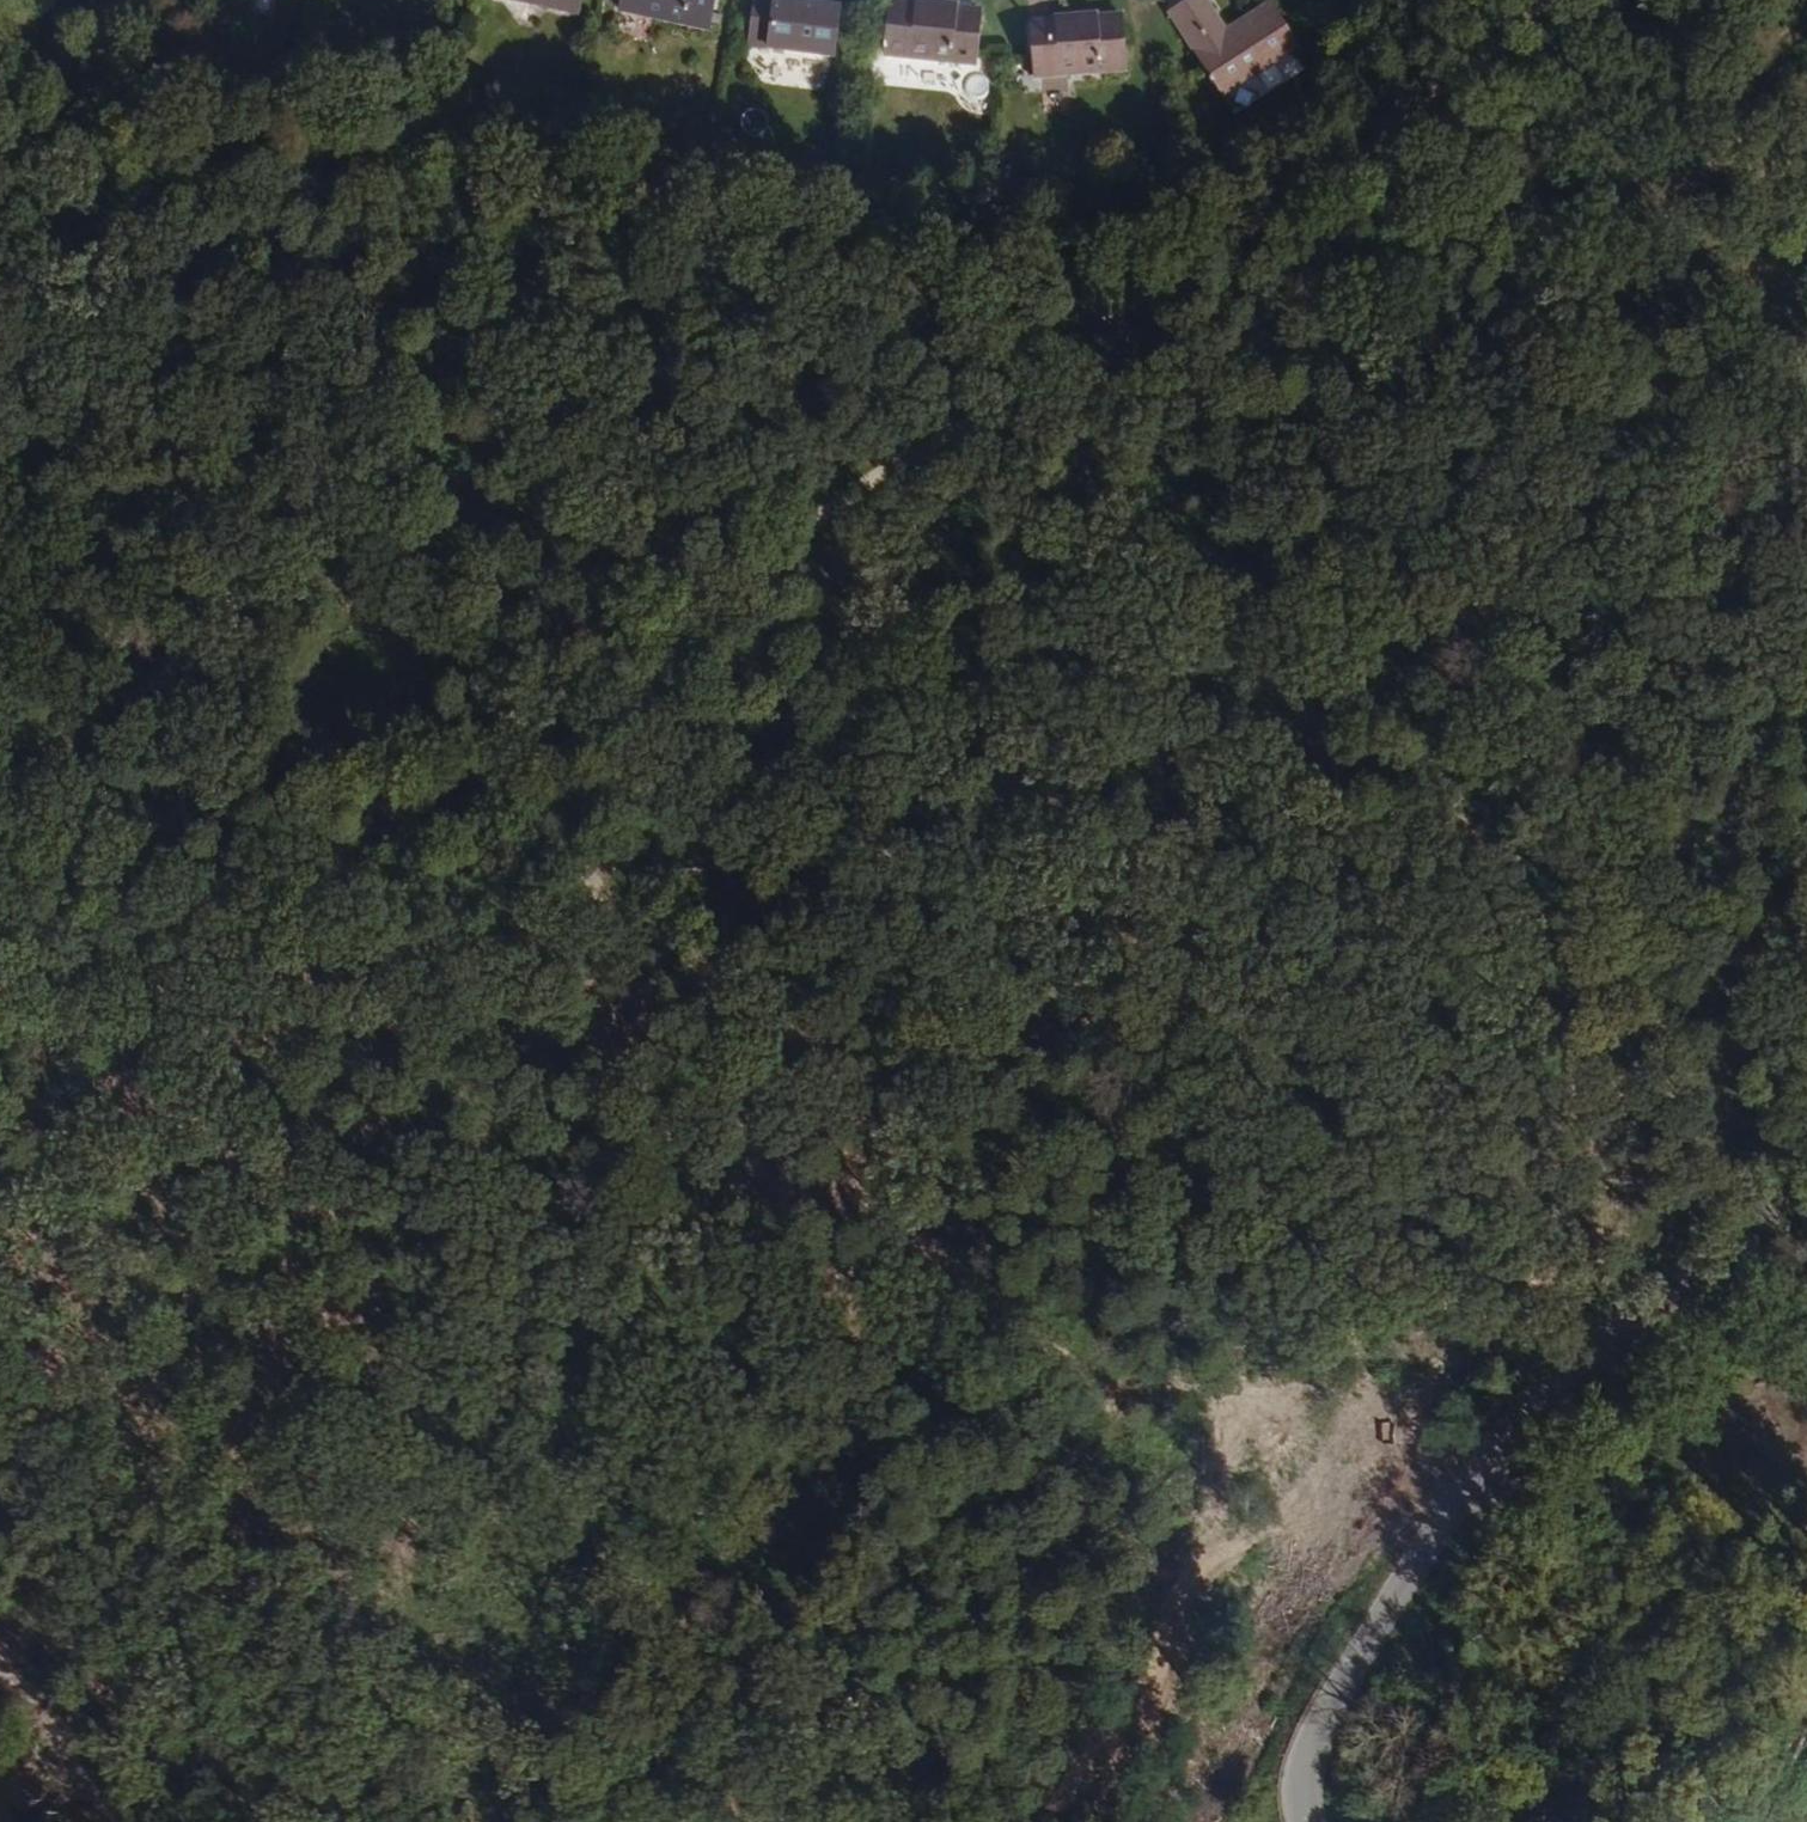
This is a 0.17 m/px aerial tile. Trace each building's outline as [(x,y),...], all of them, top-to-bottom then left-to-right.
[(575,12),(578,0),(517,0),(575,12)] [(620,12),(709,31),(715,0),(623,0),(620,12)] [(782,0),(758,0),(751,47),(834,60),(841,9),(782,0)] [(1204,0),(1195,0),(1172,15),(1223,96),(1296,49),(1269,7),(1226,35),(1204,0)] [(974,66),(979,11),(891,3),(885,56),(974,66)] [(1121,76),(1118,22),(1030,27),(1033,81),(1121,76)]
